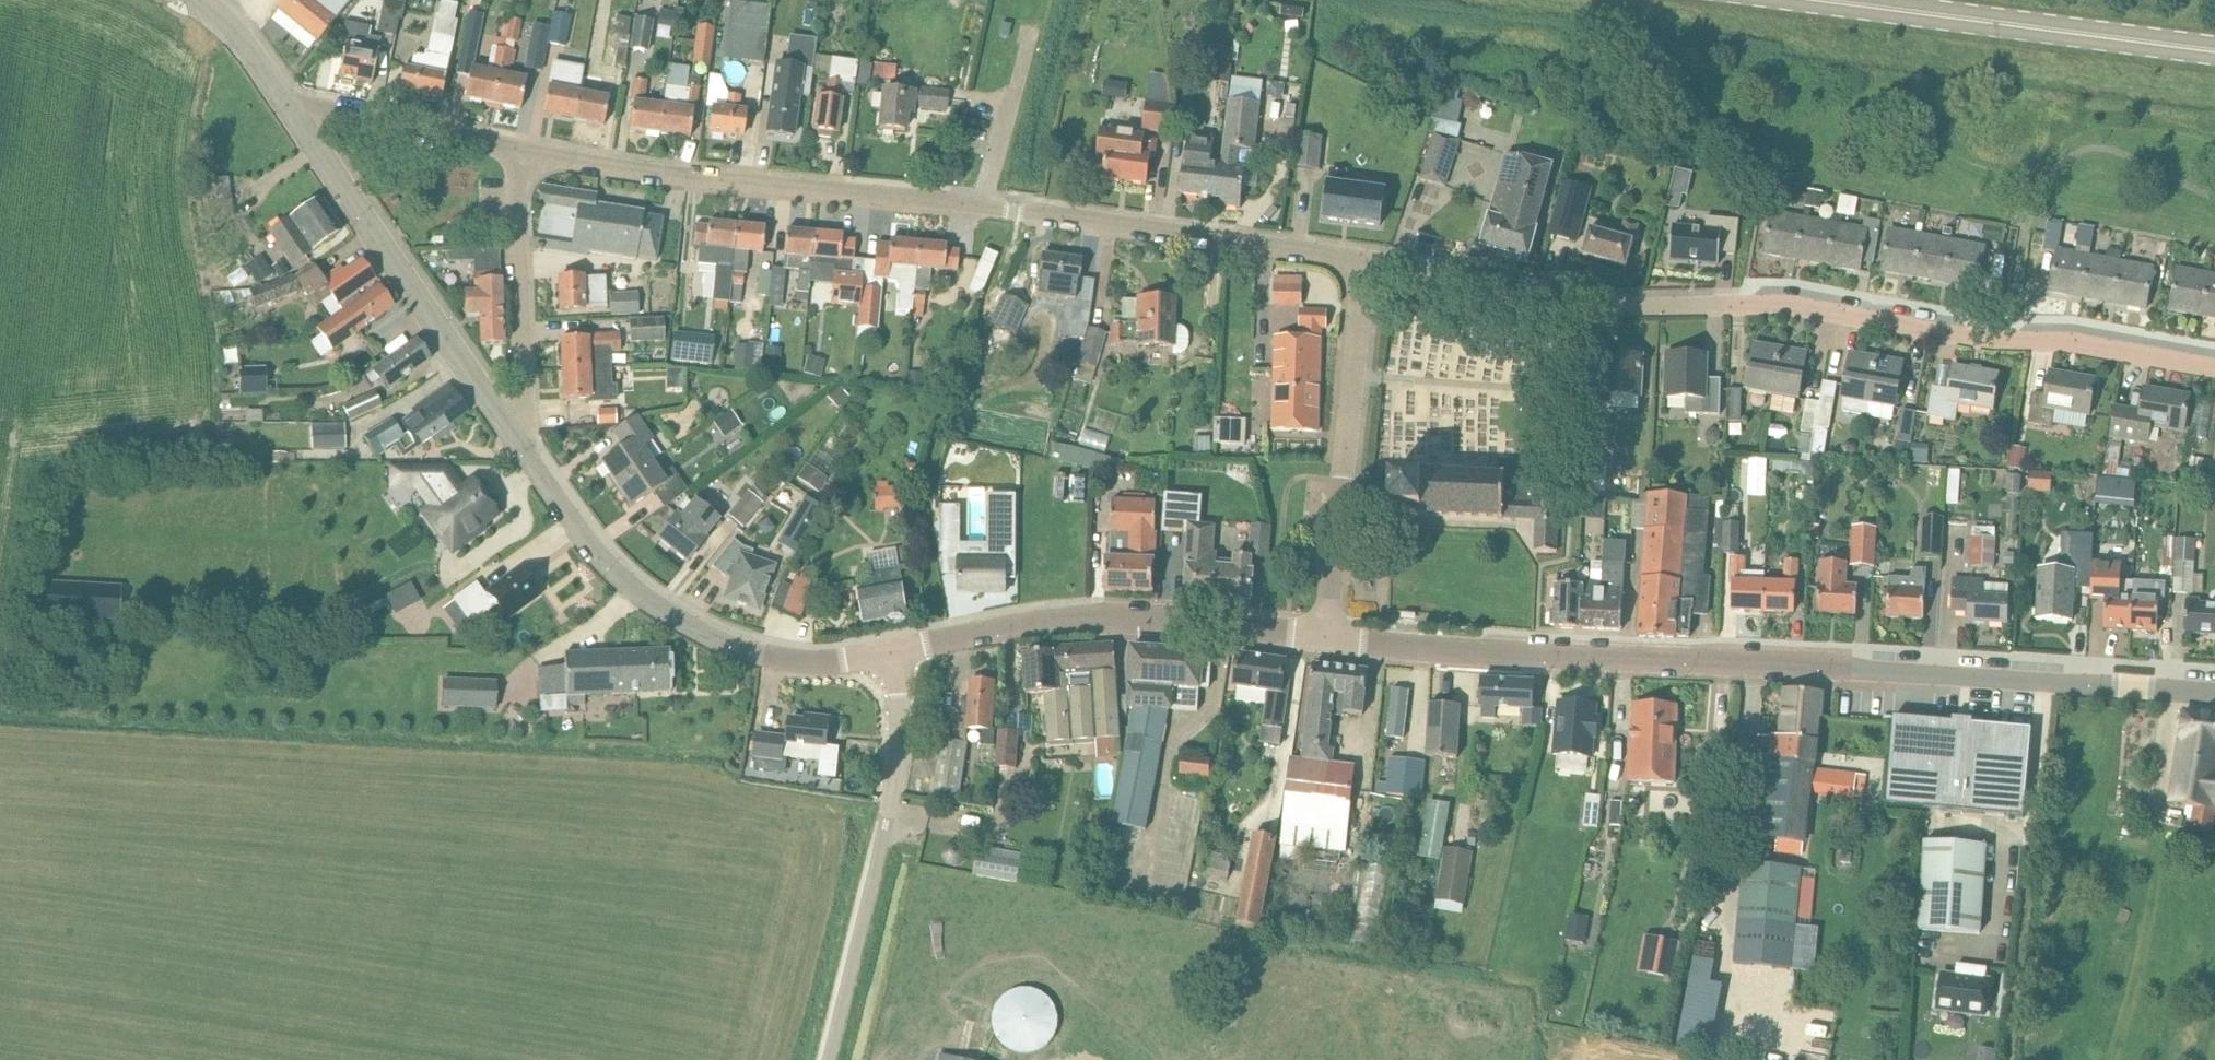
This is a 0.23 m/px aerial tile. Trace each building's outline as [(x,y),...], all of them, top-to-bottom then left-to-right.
[(331,26),(352,0),(286,0),(277,11),(317,43),(331,26)] [(405,5),(384,0),(377,32),(395,36),(399,21),(402,21),(405,5)] [(507,40),(517,42),(522,23),(526,24),(532,0),(518,0),(514,19),(511,19),(507,40)] [(804,18),(818,3),(815,0),(794,0),(790,4),(804,18)] [(724,60),(763,64),(770,7),(732,2),(724,60)] [(470,13),(467,30),(479,32),(482,15),(470,13)] [(571,17),(568,16),(554,13),(551,27),(548,44),(565,48),(571,17)] [(612,34),(621,36),(618,48),(616,48),(613,65),(624,67),(630,37),(628,37),(632,19),(615,16),(612,34)] [(658,16),(657,25),(673,28),(674,19),(658,16)] [(635,19),(630,50),(648,53),(653,22),(635,19)] [(1008,38),(1011,25),(1003,23),(1000,36),(1008,38)] [(378,49),(380,40),(369,38),(371,29),(345,24),(345,26),(341,47),(346,48),(339,78),(372,84),(380,50),(378,49)] [(548,44),(551,27),(536,24),(532,46),(527,67),(541,70),(546,49),(547,44),(548,44)] [(697,26),(692,65),(710,67),(715,29),(697,26)] [(404,69),(400,90),(442,99),(446,77),(454,39),(434,34),(429,53),(426,52),(425,57),(415,55),(412,70),(404,69)] [(778,61),(767,134),(793,137),(799,97),(809,98),(812,76),(813,72),(817,38),(799,35),(795,63),(778,61)] [(471,68),(465,99),(493,104),(505,49),(493,47),(491,61),(495,61),(493,72),(471,68)] [(1216,82),(1231,83),(1235,49),(1220,48),(1216,82)] [(505,49),(493,104),(521,110),(527,79),(508,75),(510,64),(513,65),(516,51),(505,49)] [(833,59),(827,100),(817,98),(813,130),(838,134),(842,102),(840,102),(843,84),(854,86),(857,63),(833,59)] [(875,65),(873,79),(896,81),(896,67),(875,65)] [(547,87),(550,87),(544,115),(574,120),(579,94),(560,90),(565,68),(552,66),(551,66),(547,87)] [(599,98),(579,94),(574,120),(604,126),(609,99),(612,99),(616,78),(604,76),(599,98)] [(634,80),(631,102),(633,103),(630,130),(660,134),(664,107),(663,106),(644,104),(647,82),(634,80)] [(1105,81),(1103,96),(1127,99),(1129,84),(1105,81)] [(686,89),(666,87),(663,106),(664,107),(660,134),(690,138),(694,110),(696,111),(699,89),(686,87),(686,89)] [(926,94),(884,90),(880,128),(905,131),(907,114),(912,115),(913,106),(946,110),(948,93),(927,91),(926,94)] [(1469,91),(1460,101),(1473,114),(1483,104),(1469,91)] [(742,97),(730,95),(728,110),(713,108),(710,133),(742,138),(745,113),(740,112),(742,97)] [(1225,147),(1223,163),(1218,199),(1222,200),(1222,206),(1241,208),(1246,169),(1238,168),(1240,149),(1255,151),(1258,129),(1261,104),(1231,100),(1225,147)] [(1148,103),(1144,131),(1172,135),(1176,107),(1148,103)] [(1296,106),(1288,106),(1287,119),(1295,120),(1296,106)] [(1103,130),(1099,158),(1108,159),(1105,178),(1147,184),(1150,157),(1155,158),(1158,137),(1103,130)] [(1431,148),(1422,178),(1445,186),(1456,153),(1450,151),(1454,138),(1435,133),(1431,148)] [(1299,134),(1295,166),(1319,170),(1323,138),(1299,134)] [(1185,158),(1180,194),(1218,199),(1223,163),(1210,161),(1213,140),(1187,137),(1185,158)] [(1507,154),(1490,215),(1489,215),(1480,247),(1530,260),(1538,228),(1537,228),(1554,165),(1521,156),(1521,157),(1507,154)] [(1331,169),(1327,197),(1324,219),(1381,226),(1385,189),(1344,184),(1346,171),(1331,169)] [(202,183),(208,221),(234,217),(228,179),(202,183)] [(1551,223),(1548,235),(1578,243),(1593,190),(1563,181),(1551,223)] [(539,238),(545,239),(543,250),(541,250),(541,251),(588,259),(589,254),(636,262),(636,258),(657,261),(663,219),(643,216),(643,213),(595,205),(596,195),(543,187),(540,206),(543,206),(539,238)] [(1791,187),(1790,202),(1807,204),(1809,191),(1791,187)] [(1806,207),(1820,209),(1823,193),(1809,191),(1807,204),(1806,207)] [(1840,196),(1838,214),(1839,214),(1856,217),(1859,200),(1840,196)] [(341,232),(318,200),(304,210),(301,206),(289,214),(292,218),(270,233),(293,265),(341,232)] [(1920,210),(1918,224),(1925,225),(1927,211),(1920,210)] [(1771,213),(1765,254),(1782,257),(1784,252),(1797,255),(1804,218),(1793,216),(1771,213)] [(1943,215),(1940,230),(1956,232),(1958,218),(1943,215)] [(1674,225),(1670,261),(1719,266),(1721,253),(1736,254),(1739,220),(1705,217),(1704,228),(1674,225)] [(1804,218),(1797,255),(1811,257),(1811,262),(1829,265),(1830,261),(1829,261),(1836,224),(1804,218)] [(1836,224),(1829,261),(1830,261),(1842,263),(1843,268),(1860,272),(1862,262),(1873,265),(1881,221),(1865,218),(1863,229),(1842,225),(1836,224)] [(1590,229),(1589,234),(1583,256),(1627,268),(1639,226),(1623,221),(1619,237),(1590,229)] [(696,226),(694,246),(701,246),(699,265),(717,267),(713,302),(729,303),(737,226),(709,223),(709,227),(696,226)] [(1986,225),(1983,240),(2000,243),(2003,228),(1986,225)] [(737,226),(729,303),(741,305),(749,251),(763,253),(763,250),(765,229),(737,226)] [(2083,226),(2080,240),(2092,243),(2096,228),(2083,226)] [(1889,230),(1886,250),(1882,271),(1900,274),(1902,270),(1915,272),(1914,277),(1922,236),(1889,230)] [(787,231),(785,253),(785,255),(786,256),(785,271),(800,272),(798,294),(809,295),(810,280),(811,280),(813,265),(814,256),(811,256),(813,233),(787,231)] [(831,306),(860,310),(862,289),(863,277),(851,276),(853,261),(855,242),(842,240),(843,236),(813,233),(811,256),(814,256),(813,265),(835,267),(831,306)] [(1954,241),(1922,236),(1914,277),(1931,280),(1933,275),(1947,278),(1954,241)] [(899,284),(901,284),(899,310),(912,311),(916,267),(918,243),(891,241),(890,245),(877,244),(875,263),(877,264),(876,278),(900,280),(899,284)] [(1961,285),(1978,289),(1982,267),(1986,247),(1954,241),(1947,278),(1960,280),(1961,285)] [(911,317),(923,318),(926,292),(929,292),(931,269),(957,271),(959,252),(946,250),(947,246),(918,243),(916,267),(912,311),(911,317)] [(981,296),(998,256),(985,250),(977,270),(969,290),(981,296)] [(2100,301),(2102,296),(2115,299),(2122,263),(2120,263),(2122,252),(2108,250),(2106,260),(2090,257),(2083,293),(2082,298),(2100,301)] [(2070,291),(2083,293),(2090,257),(2058,251),(2054,271),(2051,292),(2068,295),(2070,291)] [(2184,265),(2185,255),(2173,253),(2172,263),(2184,265)] [(258,284),(273,274),(261,255),(246,266),(258,284)] [(1039,282),(1037,297),(1039,297),(1074,302),(1076,287),(1078,278),(1080,261),(1043,255),(1039,282)] [(252,291),(250,292),(252,297),(257,309),(307,290),(317,305),(333,295),(340,305),(357,294),(375,281),(361,261),(343,273),(341,269),(323,281),(313,267),(295,280),(293,276),(262,287),(261,285),(251,289),(252,291)] [(281,261),(272,267),(280,280),(289,274),(281,261)] [(2122,263),(2115,299),(2129,301),(2129,306),(2146,310),(2151,289),(2154,269),(2122,263)] [(2204,312),(2210,275),(2178,269),(2174,289),(2171,311),(2188,313),(2190,309),(2203,311),(2204,312)] [(466,293),(467,315),(481,314),(482,344),(504,343),(501,272),(474,273),(475,293),(466,293)] [(773,274),(770,297),(768,296),(767,307),(782,308),(783,298),(785,275),(773,274)] [(2204,312),(2203,311),(2202,316),(2214,318),(2214,276),(2210,275),(2204,312)] [(560,311),(582,310),(606,309),(605,277),(559,279),(560,311)] [(810,280),(809,295),(815,296),(817,281),(811,280),(810,280)] [(1274,285),(1274,306),(1303,306),(1303,286),(1274,285)] [(327,340),(329,344),(333,350),(393,307),(379,287),(346,311),(347,311),(320,330),(327,340)] [(876,298),(876,291),(863,290),(860,328),(880,330),(882,298),(876,298)] [(611,316),(640,315),(638,293),(610,294),(611,316)] [(1003,297),(990,325),(1013,335),(1025,306),(1003,297)] [(1124,343),(1124,338),(1138,338),(1138,345),(1173,346),(1173,356),(1178,356),(1183,354),(1186,351),(1189,346),(1189,336),(1187,331),(1183,327),(1179,326),(1173,326),(1173,321),(1174,299),(1139,299),(1139,301),(1122,300),(1122,322),(1121,326),(1113,325),(1112,343),(1124,343)] [(1062,321),(1088,324),(1090,309),(1064,306),(1062,321)] [(1273,430),(1319,432),(1322,328),(1327,329),(1327,311),(1301,310),(1300,328),(1305,328),(1305,338),(1276,337),(1273,430)] [(664,320),(629,321),(630,343),(665,342),(664,320)] [(1079,362),(1074,380),(1091,385),(1096,368),(1101,351),(1107,333),(1090,328),(1079,362)] [(674,333),(671,361),(712,365),(715,338),(674,333)] [(562,370),(591,369),(611,368),(611,354),(620,354),(619,334),(588,336),(588,338),(561,339),(562,370)] [(381,380),(388,390),(431,360),(416,340),(374,370),(374,371),(365,378),(371,387),(381,380)] [(752,371),(754,345),(736,344),(734,370),(752,371)] [(1781,349),(1755,344),(1747,390),(1773,395),(1781,349)] [(246,345),(238,346),(240,357),(248,355),(248,354),(254,353),(252,345),(247,346),(246,345)] [(768,347),(766,369),(779,371),(781,348),(768,347)] [(1807,353),(1781,349),(1773,395),(1799,399),(1807,353)] [(1686,415),(1721,416),(1722,379),(1706,379),(1707,356),(1668,354),(1666,400),(1688,400),(1686,415)] [(1851,354),(1843,400),(1842,412),(1867,416),(1869,404),(1877,358),(1851,354)] [(1589,403),(1612,404),(1612,395),(1641,396),(1642,370),(1643,367),(1642,367),(1642,357),(1605,355),(1605,356),(1592,355),(1591,377),(1589,403)] [(803,374),(820,379),(825,361),(809,356),(803,374)] [(1877,358),(1869,404),(1895,408),(1903,362),(1877,358)] [(1928,417),(1932,418),(1956,422),(1959,405),(1993,410),(1999,374),(1954,367),(1950,390),(1933,387),(1928,417)] [(240,393),(266,392),(265,368),(239,369),(240,393)] [(612,388),(611,368),(591,369),(562,370),(563,400),(590,399),(590,402),(617,401),(617,388),(612,388)] [(2051,372),(2047,395),(2034,393),(2029,423),(2053,427),(2056,409),(2089,415),(2095,380),(2051,372)] [(447,386),(430,399),(412,411),(414,414),(397,426),(393,421),(363,438),(372,452),(381,446),(386,452),(395,446),(403,457),(406,454),(407,455),(418,448),(417,448),(431,438),(435,443),(455,429),(452,424),(468,414),(454,393),(453,394),(447,386)] [(839,386),(827,398),(838,409),(850,397),(839,386)] [(2120,462),(2123,440),(2147,444),(2150,426),(2184,431),(2186,417),(2190,396),(2145,388),(2142,412),(2115,407),(2104,475),(2135,480),(2137,471),(2119,469),(2120,462)] [(1728,422),(1742,423),(1743,390),(1729,390),(1728,422)] [(344,408),(350,423),(381,407),(375,394),(344,408)] [(1816,427),(1830,430),(1835,398),(1821,396),(1820,403),(1816,427)] [(1813,440),(1816,427),(1820,403),(1807,400),(1801,438),(1813,440)] [(263,423),(263,409),(246,410),(246,422),(263,423)] [(617,409),(597,410),(598,425),(617,425),(617,409)] [(1898,442),(1912,444),(1917,412),(1904,409),(1898,442)] [(713,423),(725,439),(743,425),(731,411),(713,423)] [(1218,417),(1217,444),(1251,445),(1252,419),(1218,417)] [(625,449),(602,464),(617,486),(651,462),(641,448),(652,441),(637,418),(614,433),(625,449)] [(322,426),(311,427),(312,450),(322,450),(345,449),(345,424),(322,426)] [(1049,461),(1101,472),(1105,455),(1058,445),(1053,444),(1049,461)] [(1911,444),(1910,463),(1929,464),(1930,446),(1911,444)] [(2012,446),(2009,468),(2023,470),(2027,449),(2012,446)] [(2213,461),(2192,457),(2190,468),(2211,472),(2213,461)] [(661,477),(651,462),(617,486),(631,507),(654,492),(665,508),(688,492),(672,469),(661,477)] [(1815,463),(1794,462),(1794,474),(1815,475),(1815,463)] [(797,479),(819,495),(828,480),(807,465),(797,479)] [(429,468),(392,468),(393,488),(417,487),(434,511),(427,516),(453,552),(469,540),(486,528),(483,525),(498,514),(474,482),(463,489),(460,485),(429,485),(429,468)] [(1561,521),(1562,492),(1558,492),(1559,479),(1420,472),(1420,477),(1391,477),(1390,510),(1420,511),(1420,515),(1536,521),(1535,551),(1557,552),(1559,521),(1561,521)] [(2052,477),(2029,475),(2028,491),(2050,493),(2052,477)] [(2101,491),(2137,496),(2137,481),(2103,477),(2101,491)] [(878,489),(876,489),(877,512),(886,512),(886,509),(900,509),(901,527),(915,527),(914,512),(914,487),(911,487),(890,487),(890,483),(878,483),(878,489)] [(753,487),(727,517),(743,529),(767,499),(753,487)] [(1165,493),(1164,515),(1173,516),(1186,517),(1200,519),(1201,497),(1175,494),(1165,493)] [(1584,495),(1582,519),(1605,521),(1607,497),(1584,495)] [(1638,637),(1676,638),(1676,637),(1690,638),(1692,612),(1709,614),(1712,578),(1704,577),(1711,499),(1653,496),(1642,495),(1641,501),(1638,501),(1636,530),(1648,531),(1639,615),(1638,637)] [(941,507),(941,555),(944,555),(960,555),(960,562),(960,577),(960,593),(983,593),(1006,593),(1006,580),(1006,572),(1016,572),(1016,534),(1016,497),(988,496),(987,545),(961,544),(962,507),(941,507)] [(805,498),(777,543),(795,554),(822,509),(805,498)] [(1113,500),(1112,532),(1131,533),(1129,559),(1107,558),(1105,591),(1153,594),(1154,562),(1156,562),(1157,533),(1155,532),(1156,502),(1113,500)] [(687,563),(701,546),(706,541),(702,538),(717,520),(696,502),(693,506),(686,501),(674,516),(676,517),(658,539),(687,563)] [(1922,516),(1921,556),(1942,557),(1945,517),(1922,516)] [(1724,554),(1739,555),(1741,523),(1725,523),(1724,554)] [(1188,566),(1185,596),(1252,602),(1255,571),(1252,571),(1253,557),(1252,557),(1235,555),(1235,562),(1218,560),(1219,553),(1213,553),(1215,526),(1189,524),(1185,566),(1188,566)] [(1812,525),(1811,539),(1820,540),(1821,526),(1812,525)] [(1851,566),(1875,568),(1878,528),(1853,527),(1851,566)] [(1255,528),(1252,557),(1253,557),(1267,558),(1270,529),(1255,528)] [(2038,597),(2037,619),(2072,621),(2074,599),(2074,589),(2075,572),(2075,567),(2094,568),(2094,563),(2096,536),(2077,536),(2063,535),(2061,571),(2040,570),(2038,597)] [(1974,536),(1972,567),(1994,568),(1995,537),(1974,536)] [(2178,539),(2175,592),(2192,593),(2195,539),(2178,539)] [(712,567),(725,578),(727,575),(732,579),(728,592),(725,600),(759,611),(774,567),(751,559),(754,551),(743,547),(734,540),(712,567)] [(2164,567),(2167,567),(2167,575),(2165,575),(2164,590),(2173,590),(2175,548),(2164,548),(2164,567)] [(874,590),(860,592),(865,624),(887,620),(887,622),(893,626),(904,624),(909,618),(903,585),(900,586),(898,571),(895,550),(868,554),(871,575),(874,590)] [(2005,552),(2005,564),(2015,564),(2015,552),(2005,552)] [(1732,562),(1732,584),(1734,584),(1733,610),(1764,612),(1765,584),(1765,573),(1745,573),(1746,559),(1732,559),(1732,562)] [(1582,629),(1622,631),(1623,609),(1626,562),(1606,561),(1605,585),(1585,584),(1585,587),(1579,586),(1557,585),(1556,610),(1552,611),(1552,622),(1555,624),(1555,628),(1582,629)] [(1765,584),(1764,612),(1794,613),(1795,586),(1798,586),(1799,561),(1786,561),(1785,585),(1765,584)] [(1818,592),(1817,613),(1857,616),(1858,594),(1858,586),(1844,586),(1845,580),(1846,563),(1820,562),(1819,579),(1818,592)] [(2122,564),(2094,563),(2094,568),(2094,573),(2093,595),(2106,595),(2104,629),(2131,631),(2133,597),(2134,582),(2121,581),(2122,564)] [(1887,617),(1924,619),(1927,569),(1912,568),(1912,579),(1889,578),(1887,617)] [(455,600),(472,623),(497,605),(507,618),(538,595),(520,571),(485,597),(476,585),(455,600)] [(796,578),(792,587),(780,582),(771,607),(783,612),(801,619),(813,584),(796,578)] [(1954,579),(1953,612),(1969,613),(1969,622),(2007,624),(2009,599),(1983,596),(1984,580),(1954,579)] [(42,583),(41,616),(103,619),(119,620),(120,587),(49,583),(42,583)] [(2131,631),(2158,632),(2161,584),(2146,583),(2145,598),(2133,597),(2131,631)] [(415,586),(398,590),(405,616),(422,611),(415,586)] [(2187,598),(2185,634),(2214,635),(2214,604),(2202,603),(2202,599),(2187,598)] [(137,608),(137,618),(158,619),(159,609),(137,608)] [(1115,644),(1054,648),(1054,653),(1025,654),(1027,696),(1046,694),(1049,741),(1121,737),(1115,644)] [(1135,707),(1169,709),(1198,711),(1200,689),(1201,689),(1202,688),(1209,688),(1211,655),(1204,655),(1204,652),(1132,648),(1129,685),(1130,685),(1128,707),(1135,707)] [(333,666),(333,650),(323,650),(321,666),(333,666)] [(551,668),(537,669),(539,697),(540,697),(545,697),(567,696),(567,706),(587,705),(586,696),(672,692),(671,672),(670,650),(565,655),(565,668),(551,668)] [(1239,654),(1235,687),(1269,692),(1262,743),(1281,746),(1289,689),(1283,688),(1284,676),(1286,661),(1282,660),(1283,658),(1262,655),(1261,657),(1239,654)] [(1330,748),(1333,715),(1336,715),(1337,705),(1341,668),(1314,665),(1303,760),(1292,759),(1283,845),(1346,851),(1355,766),(1333,764),(1334,749),(1330,748)] [(1341,668),(1337,705),(1336,715),(1346,716),(1346,714),(1363,715),(1368,671),(1341,668)] [(1482,679),(1481,701),(1480,707),(1483,707),(1482,718),(1496,719),(1497,708),(1525,709),(1524,726),(1541,727),(1542,710),(1534,709),(1535,682),(1482,679)] [(971,680),(970,698),(964,698),(963,713),(969,714),(968,729),(983,729),(982,746),(995,747),(996,729),(993,729),(996,682),(971,680)] [(445,681),(444,706),(495,709),(496,683),(445,681)] [(1392,688),(1387,737),(1404,739),(1410,690),(1392,688)] [(1786,690),(1783,722),(1797,723),(1798,718),(1818,720),(1818,718),(1821,718),(1823,694),(1786,690)] [(1559,703),(1555,755),(1592,758),(1593,738),(1595,718),(1596,706),(1559,703)] [(1457,778),(1461,706),(1430,704),(1427,757),(1439,757),(1439,777),(1457,778)] [(1634,706),(1633,744),(1630,743),(1629,767),(1646,767),(1647,757),(1654,757),(1655,745),(1654,745),(1654,730),(1657,730),(1658,712),(1660,713),(1660,707),(1634,706)] [(1135,707),(1112,823),(1146,829),(1169,709),(1135,707)] [(1657,730),(1654,730),(1654,745),(1655,745),(1654,757),(1647,757),(1646,767),(1629,767),(1629,782),(1675,784),(1677,729),(1678,708),(1660,707),(1660,713),(1658,712),(1657,730)] [(2212,832),(2214,814),(2214,717),(2185,712),(2170,803),(2194,807),(2191,828),(2212,832)] [(756,755),(756,756),(782,760),(782,756),(800,759),(821,761),(819,777),(837,779),(840,748),(827,746),(830,719),(807,717),(807,721),(791,720),(789,738),(773,736),(773,735),(758,733),(756,755)] [(1753,798),(1748,838),(1778,841),(1776,853),(1802,856),(1804,844),(1810,794),(1840,798),(1854,800),(1854,797),(1865,798),(1867,777),(1843,774),(1812,771),(1818,720),(1798,718),(1797,723),(1783,722),(1781,739),(1759,737),(1757,759),(1753,798)] [(1896,718),(1886,805),(2026,819),(2034,730),(2002,727),(1975,725),(1975,722),(1955,720),(1955,723),(1952,723),(1896,718)] [(1000,733),(999,768),(1016,768),(1017,734),(1000,733)] [(959,804),(968,743),(942,739),(933,800),(959,804)] [(1183,757),(1181,774),(1210,778),(1212,761),(1183,757)] [(1377,783),(1376,794),(1422,799),(1427,762),(1390,757),(1387,784),(1377,783)] [(1587,795),(1584,828),(1599,829),(1602,796),(1587,795)] [(1432,802),(1424,857),(1441,860),(1449,805),(1432,802)] [(1611,802),(1610,825),(1622,826),(1623,803),(1611,802)] [(1836,838),(1836,841),(1836,843),(1836,845),(1837,847),(1839,848),(1840,850),(1842,851),(1844,851),(1847,851),(1849,851),(1851,850),(1853,848),(1854,847),(1855,845),(1856,843),(1856,841),(1856,839),(1855,837),(1854,835),(1852,833),(1850,832),(1848,831),(1846,831),(1844,831),(1842,832),(1840,833),(1838,834),(1837,836),(1836,838)] [(1255,836),(1239,925),(1259,929),(1276,839),(1255,836)] [(944,847),(942,857),(948,865),(958,867),(966,861),(968,851),(962,843),(952,841),(944,847)] [(1924,841),(1918,929),(1980,933),(1987,846),(1924,841)] [(1698,848),(1698,852),(1701,855),(1705,855),(1708,852),(1708,848),(1705,845),(1701,845),(1698,848)] [(1436,901),(1466,906),(1475,853),(1446,848),(1436,901)] [(1202,876),(1229,880),(1233,857),(1206,852),(1202,876)] [(1017,881),(1019,868),(977,861),(975,874),(1017,881)] [(1744,864),(1735,967),(1793,973),(1793,972),(1797,927),(1802,869),(1744,864)] [(1570,914),(1566,939),(1585,943),(1590,917),(1570,914)] [(1676,928),(1665,926),(1663,939),(1654,937),(1646,973),(1673,979),(1680,943),(1673,942),(1676,928)] [(1694,958),(1678,1044),(1703,1050),(1720,962),(1694,958)] [(1941,973),(1936,1010),(1938,1011),(1983,1017),(1985,1017),(1990,981),(1985,981),(1987,968),(1957,964),(1955,975),(1941,973)] [(994,1012),(992,1022),(994,1032),(999,1042),(1006,1049),(1015,1054),(1026,1056),(1036,1054),(1045,1049),(1053,1042),(1057,1032),(1059,1022),(1057,1012),(1053,1002),(1045,995),(1036,990),(1026,989),(1015,990),(1006,995),(999,1002),(994,1012)] [(1983,1059),(1998,1059),(1998,1048),(1983,1048),(1983,1059)]
